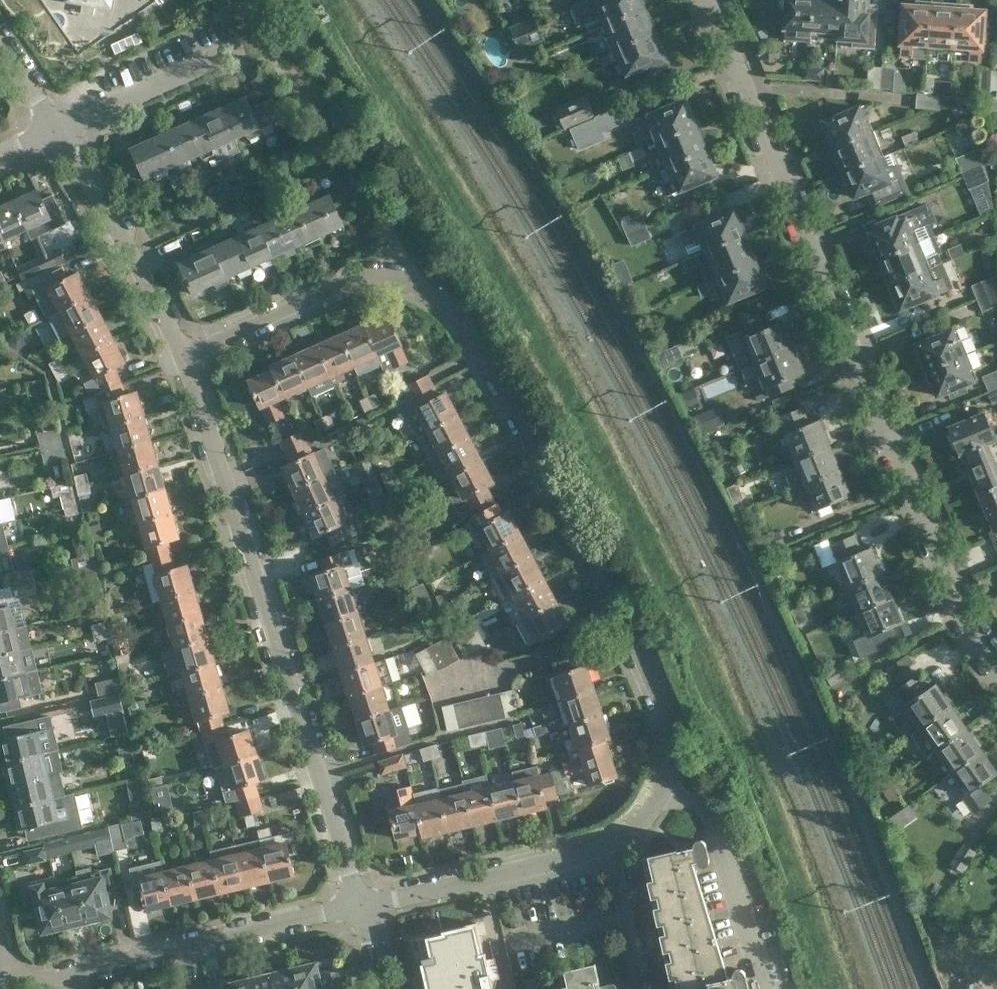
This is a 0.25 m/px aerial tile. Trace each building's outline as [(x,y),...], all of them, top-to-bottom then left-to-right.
[(83,2),(81,14),(94,16),(96,5),(109,7),(110,0),(70,0),(83,2)] [(573,6),(580,22),(584,20),(589,33),(604,27),(645,10),(640,0),(589,0),(573,6)] [(814,0),(780,0),(780,1),(779,2),(779,3),(779,4),(780,5),(780,6),(781,8),(783,9),(786,10),(787,10),(785,36),(798,37),(798,35),(812,36),(814,0)] [(840,0),(814,0),(812,36),(837,38),(840,0)] [(867,15),(864,15),(865,0),(840,0),(837,38),(853,39),(853,41),(865,42),(867,15)] [(928,49),(932,7),(904,5),(901,53),(912,54),(913,43),(928,45),(928,49)] [(958,9),(932,7),(928,49),(940,50),(940,45),(955,46),(958,9)] [(981,59),(985,11),(958,9),(955,46),(955,51),(970,52),(969,59),(981,59)] [(613,51),(654,34),(645,10),(604,27),(613,51)] [(522,22),(531,45),(544,40),(534,17),(522,22)] [(519,50),(531,45),(522,22),(510,27),(519,50)] [(116,55),(143,43),(139,34),(112,46),(116,55)] [(654,34),(613,51),(618,61),(622,59),(628,73),(646,65),(649,72),(667,64),(654,34)] [(825,67),(803,65),(802,79),(824,81),(825,67)] [(880,90),(881,68),(868,67),(867,89),(880,90)] [(881,68),(880,90),(893,90),(895,69),(881,68)] [(993,90),(994,71),(981,70),(979,92),(990,93),(993,90)] [(923,94),(932,95),(932,93),(933,93),(934,79),(923,79),(922,93),(923,93),(923,94)] [(932,95),(923,94),(916,94),(915,109),(938,111),(940,95),(932,95)] [(586,95),(552,109),(561,130),(594,116),(586,95)] [(222,107),(236,139),(245,135),(249,138),(259,133),(260,127),(270,123),(261,102),(250,107),(245,97),(222,107)] [(996,97),(985,97),(985,111),(996,111),(996,97)] [(656,142),(696,126),(684,98),(638,117),(644,131),(651,129),(656,142)] [(235,139),(236,139),(222,107),(199,118),(213,149),(222,145),(225,149),(235,144),(235,139)] [(835,148),(874,131),(869,119),(865,120),(859,107),(824,123),(835,148)] [(622,123),(616,109),(570,127),(579,148),(604,138),(601,132),(622,123)] [(213,154),(213,149),(199,118),(175,128),(190,160),(190,159),(199,155),(204,158),(213,154)] [(706,150),(696,126),(656,142),(666,166),(706,150)] [(189,164),(190,160),(175,128),(153,138),(167,169),(176,165),(180,168),(189,164)] [(874,131),(835,148),(845,172),(885,155),(874,131)] [(901,136),(905,146),(918,141),(914,131),(901,136)] [(166,170),(167,169),(153,138),(130,149),(134,159),(123,164),(132,185),(153,176),(156,179),(166,175),(166,170)] [(649,155),(645,146),(632,152),(636,161),(649,155)] [(990,170),(990,169),(996,170),(996,146),(989,146),(989,155),(990,170)] [(961,174),(983,165),(978,148),(954,158),(961,174)] [(670,194),(716,175),(706,150),(666,166),(660,169),(670,194)] [(885,156),(885,155),(845,172),(855,197),(870,191),(877,206),(908,193),(891,153),(885,156)] [(967,190),(987,182),(983,165),(961,174),(967,190)] [(27,230),(51,219),(38,190),(14,200),(27,230)] [(307,206),(321,237),(329,233),(334,237),(343,232),(343,226),(330,196),(307,206)] [(5,240),(27,230),(14,200),(0,207),(0,230),(5,240)] [(881,259),(934,236),(929,224),(935,221),(928,204),(875,226),(877,231),(870,234),(881,259)] [(320,243),(321,237),(307,206),(285,217),(298,247),(306,243),(310,247),(320,243)] [(688,230),(698,254),(698,255),(705,253),(750,234),(738,206),(697,223),(698,226),(688,230)] [(629,234),(649,225),(644,213),(624,222),(629,234)] [(298,247),(285,217),(261,227),(274,257),(282,254),(287,257),(297,253),(298,247)] [(649,225),(629,234),(634,246),(654,237),(649,225)] [(273,263),(274,257),(261,227),(238,238),(251,268),(260,264),(263,268),(273,263)] [(750,234),(705,253),(709,263),(713,261),(719,275),(760,258),(750,234)] [(891,283),(942,262),(938,253),(941,252),(934,236),(881,259),(891,283)] [(251,274),(251,268),(238,238),(215,248),(229,278),(237,274),(241,278),(251,274)] [(961,244),(949,249),(953,259),(965,254),(961,244)] [(228,284),(229,278),(215,248),(180,263),(191,286),(202,281),(205,288),(214,284),(217,288),(228,284)] [(689,269),(702,264),(698,255),(698,254),(685,259),(689,269)] [(39,257),(17,267),(23,281),(45,271),(39,257)] [(760,258),(719,275),(719,277),(716,278),(720,289),(724,288),(729,300),(770,283),(760,258)] [(901,309),(947,290),(952,287),(942,262),(891,283),(901,309)] [(12,279),(20,276),(15,264),(7,267),(12,279)] [(68,278),(63,267),(42,278),(42,279),(30,285),(47,317),(61,310),(89,296),(78,273),(68,278)] [(992,292),(996,290),(996,289),(992,277),(971,286),(976,299),(992,292)] [(715,293),(710,280),(699,284),(705,297),(715,293)] [(996,306),(996,290),(992,292),(976,299),(982,312),(996,306)] [(72,333),(101,318),(89,296),(61,310),(72,333)] [(101,318),(72,333),(84,355),(112,341),(101,318)] [(366,329),(377,354),(386,350),(394,367),(406,361),(399,345),(402,343),(391,318),(366,329)] [(741,367),(798,344),(788,320),(753,334),(750,326),(728,335),(741,367)] [(377,354),(366,329),(364,325),(341,335),(355,364),(377,354)] [(925,371),(962,355),(957,343),(962,341),(957,329),(918,345),(922,355),(918,356),(925,371)] [(331,375),(355,364),(341,335),(318,346),(331,375)] [(88,392),(97,388),(120,379),(115,368),(124,363),(112,341),(84,355),(96,378),(84,383),(88,392)] [(679,344),(657,354),(662,365),(684,356),(679,344)] [(789,376),(808,368),(798,344),(741,367),(745,377),(760,371),(766,385),(767,385),(770,393),(792,384),(789,376)] [(308,385),(331,375),(318,346),(295,356),(308,385)] [(968,369),(962,355),(925,371),(931,385),(934,384),(939,395),(977,378),(972,367),(968,369)] [(274,370),(285,396),(308,385),(295,356),(272,366),(274,370)] [(54,372),(65,365),(61,357),(49,364),(54,372)] [(65,365),(54,372),(58,380),(69,374),(65,365)] [(276,400),(285,396),(274,370),(250,381),(260,407),(262,406),(270,423),(283,417),(276,400)] [(996,387),(996,371),(986,375),(992,389),(996,387)] [(412,397),(434,385),(429,374),(406,386),(412,397)] [(113,425),(143,416),(136,392),(126,394),(121,383),(99,393),(102,402),(106,401),(113,425)] [(434,385),(412,397),(401,402),(406,412),(410,410),(416,422),(412,424),(418,435),(429,430),(458,415),(446,392),(440,395),(434,385)] [(702,404),(693,386),(675,394),(684,412),(702,404)] [(991,405),(996,402),(996,388),(986,393),(991,405)] [(369,397),(374,409),(382,405),(377,394),(369,397)] [(366,412),(374,409),(369,397),(362,400),(366,412)] [(693,415),(700,433),(725,424),(717,405),(693,415)] [(40,434),(53,430),(48,407),(35,410),(40,434)] [(796,458),(830,444),(819,419),(809,423),(803,407),(781,416),(787,432),(785,433),(796,458)] [(959,455),(964,453),(986,444),(996,439),(986,413),(948,429),(959,455)] [(323,418),(328,429),(336,426),(331,414),(323,418)] [(441,452),(470,437),(458,415),(429,430),(441,452)] [(120,449),(150,440),(143,416),(113,425),(120,449)] [(320,433),(328,429),(323,418),(315,421),(320,433)] [(368,418),(356,424),(363,439),(375,434),(368,418)] [(70,437),(83,433),(81,425),(68,429),(70,437)] [(61,429),(53,430),(40,434),(39,434),(42,447),(64,442),(61,429)] [(286,452),(309,442),(304,432),(280,441),(286,452)] [(83,433),(70,437),(72,446),(85,443),(83,433)] [(441,480),(444,479),(452,474),(481,459),(470,437),(441,452),(429,458),(441,480)] [(126,473),(157,464),(150,440),(120,449),(126,473)] [(64,442),(42,447),(45,462),(67,457),(64,442)] [(309,442),(286,452),(290,463),(285,466),(295,490),(324,477),(309,442)] [(830,444),(796,458),(806,484),(839,470),(829,446),(830,445),(830,444)] [(996,489),(996,470),(986,444),(964,453),(982,496),(996,489)] [(372,466),(368,457),(356,462),(360,471),(372,466)] [(481,459),(452,474),(470,508),(492,496),(487,486),(493,482),(481,459)] [(133,497),(164,489),(157,464),(126,473),(133,497)] [(382,482),(394,477),(390,469),(379,474),(382,482)] [(850,497),(839,470),(806,484),(817,510),(850,497)] [(305,513),(334,499),(345,494),(335,472),(324,477),(295,490),(305,513)] [(77,487),(90,484),(88,473),(74,476),(77,487)] [(394,477),(382,482),(386,490),(397,485),(394,477)] [(738,482),(727,487),(734,502),(744,498),(738,482)] [(64,508),(77,505),(72,483),(59,486),(64,508)] [(90,484),(77,487),(79,496),(92,493),(90,484)] [(140,522),(171,513),(164,489),(133,497),(140,522)] [(982,496),(996,530),(996,489),(982,496)] [(334,499),(305,513),(315,536),(326,531),(332,543),(361,531),(345,494),(334,499)] [(475,517),(465,523),(481,554),(520,534),(508,512),(502,515),(496,504),(474,516),(475,517)] [(77,505),(64,508),(66,518),(79,514),(77,505)] [(381,513),(386,524),(395,519),(396,519),(391,509),(381,513)] [(101,513),(88,516),(92,533),(105,530),(101,513)] [(171,513),(140,522),(147,546),(145,546),(148,559),(172,552),(168,540),(177,537),(171,513)] [(764,553),(787,544),(780,528),(757,538),(764,553)] [(106,532),(92,535),(94,544),(108,541),(106,532)] [(492,576),(531,556),(520,534),(481,554),(492,576)] [(849,587),(882,574),(881,573),(882,572),(872,547),(862,551),(855,535),(833,544),(840,560),(838,561),(849,587)] [(35,581),(32,570),(15,572),(9,545),(0,547),(0,578),(4,577),(6,588),(35,581)] [(311,575),(319,599),(350,589),(343,569),(353,566),(348,551),(319,560),(323,571),(311,575)] [(74,572),(94,567),(91,554),(71,559),(74,572)] [(506,597),(514,593),(543,578),(531,556),(503,570),(495,575),(506,597)] [(163,599),(193,591),(186,566),(176,568),(173,557),(149,564),(144,565),(154,601),(162,599),(163,599)] [(94,567),(74,572),(77,584),(97,580),(94,567)] [(859,613),(892,599),(882,574),(849,587),(859,613)] [(526,616),(555,601),(543,578),(514,593),(526,616)] [(23,607),(21,599),(38,593),(35,581),(6,588),(0,589),(0,632),(27,625),(23,607)] [(415,596),(427,591),(424,583),(412,588),(415,596)] [(358,614),(365,611),(358,586),(350,589),(319,599),(327,624),(358,614)] [(170,623),(200,614),(193,591),(163,599),(170,623)] [(427,591),(415,596),(419,604),(431,599),(427,591)] [(438,601),(450,597),(447,591),(435,596),(438,601)] [(450,597),(438,601),(443,612),(455,607),(450,597)] [(866,653),(893,642),(888,629),(902,624),(892,599),(859,613),(868,635),(861,638),(866,653)] [(111,614),(124,610),(122,601),(108,604),(111,614)] [(555,601),(526,616),(516,621),(527,644),(566,624),(555,601)] [(808,622),(801,606),(791,611),(797,626),(808,622)] [(124,610),(111,614),(113,624),(126,621),(124,610)] [(176,647),(207,639),(200,614),(170,623),(176,647)] [(334,647),(365,637),(358,614),(327,624),(334,647)] [(92,633),(106,630),(103,620),(90,623),(92,633)] [(463,628),(475,651),(485,645),(474,622),(463,628)] [(20,649),(31,647),(27,625),(0,632),(0,654),(20,649)] [(465,656),(475,651),(463,628),(453,633),(465,656)] [(106,630),(92,633),(94,643),(108,640),(106,630)] [(117,664),(131,660),(125,636),(112,640),(117,664)] [(436,642),(448,665),(459,659),(447,636),(436,642)] [(342,671),(373,661),(365,637),(334,647),(342,671)] [(184,672),(214,664),(207,639),(176,647),(177,648),(170,649),(174,662),(180,660),(184,672)] [(425,648),(437,670),(448,665),(436,642),(425,648)] [(427,676),(437,670),(425,648),(415,653),(427,676)] [(25,672),(20,649),(0,654),(0,678),(25,672)] [(907,656),(895,664),(901,672),(913,664),(907,656)] [(350,695),(380,685),(394,681),(386,657),(373,661),(342,671),(350,695)] [(131,660),(117,664),(120,674),(133,671),(131,660)] [(191,696),(221,688),(214,664),(184,672),(191,696)] [(843,664),(822,675),(830,690),(851,678),(843,664)] [(564,700),(595,690),(587,667),(556,677),(564,700)] [(0,678),(0,706),(1,711),(22,706),(20,697),(42,692),(37,669),(25,672),(0,678)] [(921,726),(950,707),(951,706),(935,683),(925,691),(915,676),(897,689),(907,703),(905,704),(921,726)] [(97,684),(100,697),(124,691),(121,679),(97,684)] [(357,719),(388,709),(380,685),(350,695),(357,719)] [(221,688),(191,696),(201,733),(223,726),(219,715),(228,712),(221,688)] [(499,693),(505,718),(517,715),(512,690),(499,693)] [(572,724),(602,714),(595,690),(564,700),(572,724)] [(487,695),(493,721),(505,718),(499,693),(487,695)] [(96,701),(99,713),(122,708),(119,695),(96,701)] [(481,723),(493,721),(487,695),(475,698),(481,723)] [(463,700),(469,726),(481,723),(475,698),(463,700)] [(133,712),(147,708),(144,699),(131,702),(133,712)] [(457,728),(469,726),(463,700),(452,703),(457,728)] [(445,731),(457,728),(452,703),(440,705),(445,731)] [(965,729),(950,707),(921,726),(936,749),(965,729)] [(147,708),(133,712),(136,722),(149,719),(147,708)] [(388,709),(357,719),(365,744),(372,742),(376,753),(400,746),(388,709)] [(569,752),(580,749),(605,740),(610,739),(602,714),(572,724),(576,738),(565,741),(569,752)] [(522,722),(513,724),(516,737),(525,735),(522,722)] [(535,736),(548,732),(545,724),(533,728),(535,736)] [(225,765),(255,755),(248,731),(226,738),(223,726),(201,733),(204,744),(218,740),(225,765)] [(42,754),(39,742),(49,740),(47,729),(0,740),(0,746),(4,763),(42,754)] [(965,729),(936,749),(951,771),(980,752),(965,729)] [(477,732),(480,746),(489,744),(486,730),(477,732)] [(472,748),(480,746),(477,732),(468,734),(472,748)] [(548,732),(535,736),(538,744),(551,740),(548,732)] [(605,740),(569,752),(572,763),(564,765),(568,777),(586,771),(591,785),(604,781),(606,783),(614,781),(614,777),(616,777),(605,740)] [(428,745),(431,757),(440,755),(436,742),(428,745)] [(423,760),(431,757),(428,745),(419,748),(423,760)] [(122,759),(135,756),(133,746),(120,749),(122,759)] [(980,752),(951,771),(966,793),(962,796),(972,811),(990,799),(980,784),(996,774),(980,752)] [(406,765),(402,753),(378,760),(381,772),(406,765)] [(10,785),(48,776),(42,754),(4,763),(10,785)] [(257,795),(254,783),(263,780),(255,755),(225,765),(216,767),(224,793),(231,791),(235,802),(257,795)] [(135,756),(122,759),(124,769),(138,766),(135,756)] [(881,786),(890,780),(881,765),(871,772),(881,786)] [(521,813),(531,811),(547,807),(546,802),(539,776),(539,775),(537,766),(512,772),(514,781),(521,813)] [(539,776),(546,802),(558,799),(551,773),(539,776)] [(15,807),(53,798),(62,796),(57,774),(48,776),(10,785),(15,807)] [(890,780),(881,786),(889,799),(899,793),(890,780)] [(497,819),(521,813),(514,781),(489,787),(497,819)] [(447,830),(451,829),(472,824),(465,792),(463,783),(438,789),(440,798),(447,830)] [(422,830),(416,804),(413,793),(411,785),(387,791),(391,809),(389,810),(395,836),(421,830),(422,830)] [(440,798),(438,789),(437,787),(413,793),(416,804),(422,830),(421,830),(423,836),(447,830),(440,798)] [(472,824),(497,819),(489,787),(465,792),(472,824)] [(253,813),(264,810),(259,796),(236,804),(241,817),(245,816),(253,813)] [(56,809),(53,798),(15,807),(21,830),(51,823),(53,831),(70,827),(68,819),(65,807),(56,809)] [(149,801),(130,806),(133,819),(152,815),(149,801)] [(883,810),(887,817),(892,813),(888,807),(883,810)] [(203,811),(205,824),(214,823),(212,810),(203,811)] [(197,825),(205,824),(203,811),(195,813),(197,825)] [(255,823),(253,813),(245,816),(247,825),(255,823)] [(161,818),(152,819),(154,832),(163,831),(161,818)] [(122,824),(109,827),(115,852),(128,849),(122,824)] [(262,849),(269,880),(294,874),(290,857),(299,855),(291,826),(284,828),(287,843),(262,849)] [(64,852),(73,850),(70,837),(61,839),(64,852)] [(73,850),(80,848),(83,844),(71,837),(70,837),(73,850)] [(235,845),(245,886),(269,880),(262,849),(259,839),(235,845)] [(963,844),(944,875),(956,883),(958,879),(961,881),(965,875),(964,874),(977,853),(963,844)] [(220,892),(245,886),(235,845),(210,851),(213,861),(220,892)] [(28,863),(46,859),(43,847),(26,851),(28,863)] [(678,850),(643,857),(654,903),(649,904),(651,912),(655,911),(660,930),(655,931),(657,939),(661,938),(666,957),(661,958),(663,966),(668,965),(672,984),(667,985),(668,988),(710,988),(678,850)] [(162,860),(129,868),(134,886),(140,884),(146,910),(173,904),(164,872),(162,860)] [(188,866),(196,898),(220,892),(213,861),(188,866)] [(164,872),(173,904),(196,898),(188,866),(164,872)] [(94,881),(80,884),(89,921),(112,916),(105,889),(114,887),(110,869),(92,873),(94,881)] [(89,921),(80,884),(79,877),(70,879),(70,878),(56,881),(58,889),(67,927),(89,921)] [(39,911),(45,932),(67,927),(58,889),(56,880),(22,888),(28,913),(39,911)] [(485,953),(483,953),(476,923),(441,931),(441,933),(411,940),(416,962),(422,961),(425,975),(420,977),(422,988),(491,988),(493,987),(491,978),(497,977),(494,960),(487,962),(485,953)] [(298,988),(335,988),(330,968),(318,972),(316,966),(313,964),(293,969),(298,988)] [(599,981),(595,964),(559,972),(563,988),(595,988),(594,982),(599,981)] [(293,969),(272,974),(275,988),(298,988),(293,969)] [(272,974),(250,979),(252,988),(275,988),(272,974)] [(250,979),(226,985),(227,988),(252,988),(250,979)] [(537,987),(535,979),(525,981),(527,988),(530,988),(537,987)]
